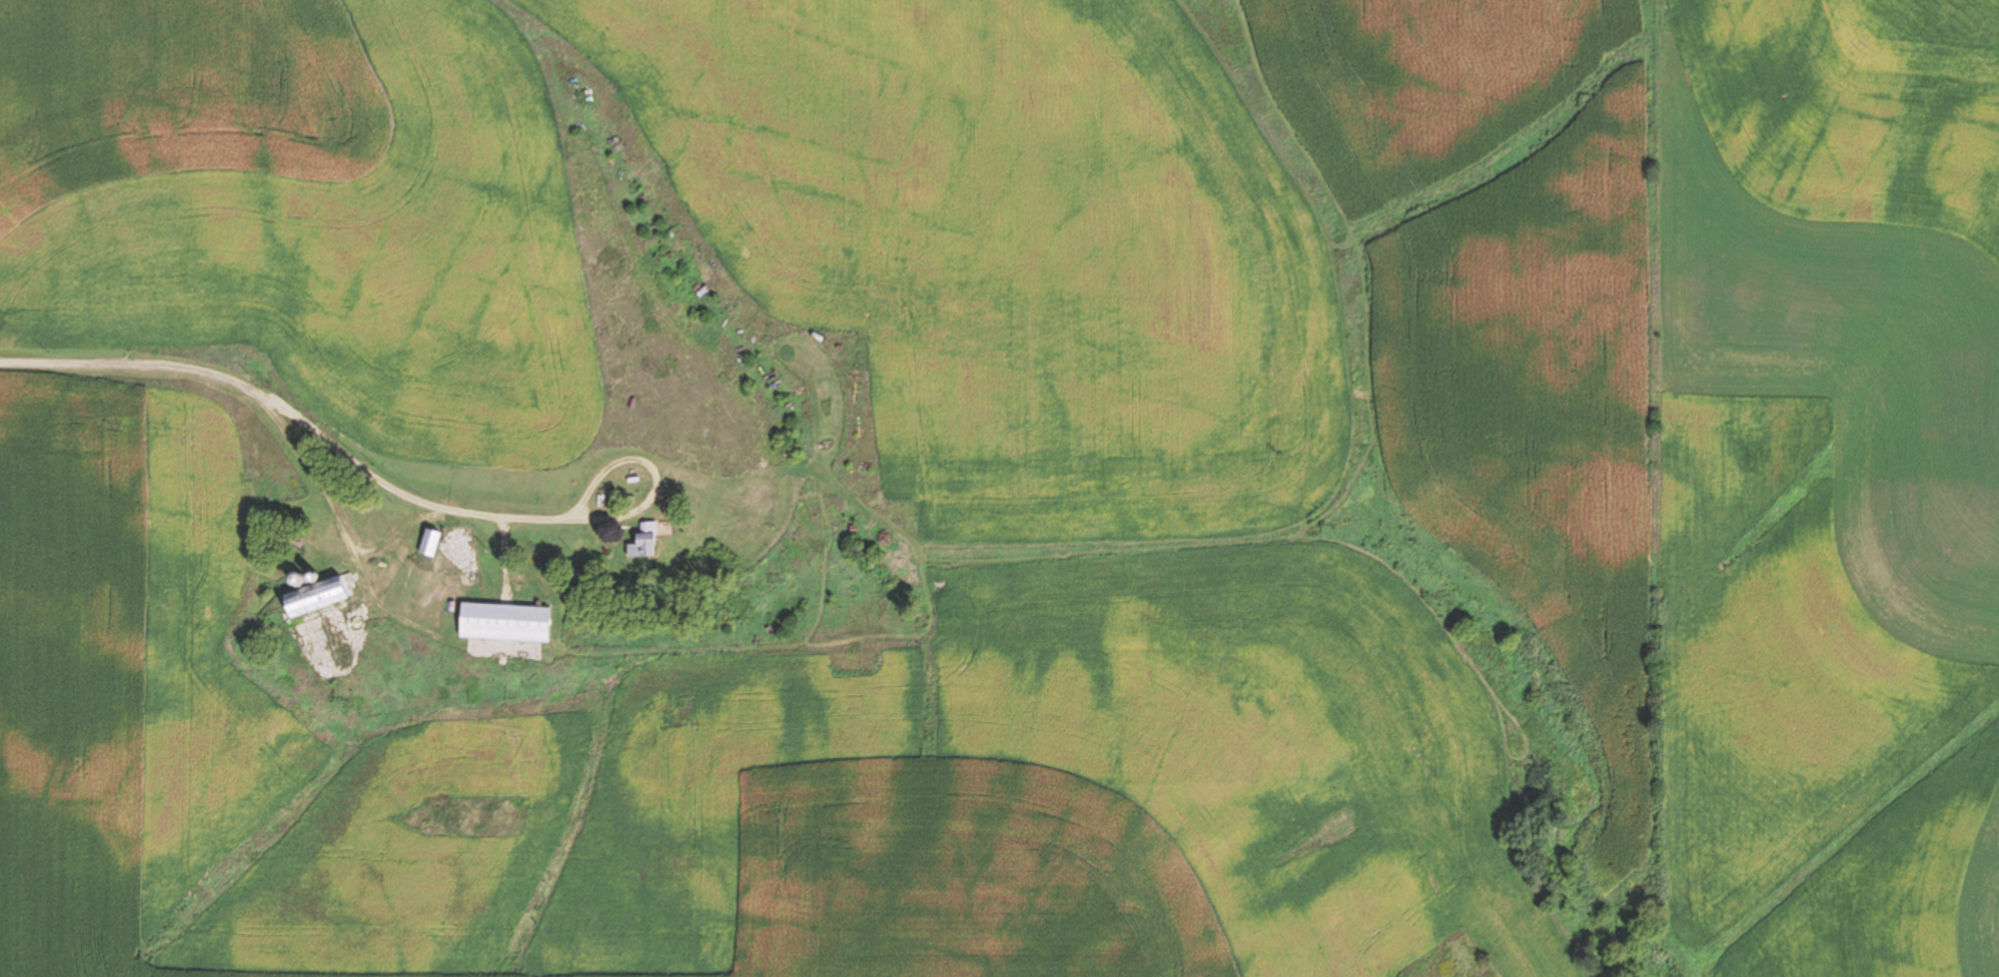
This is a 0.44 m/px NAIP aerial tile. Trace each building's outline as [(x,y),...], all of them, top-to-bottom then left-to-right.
[(656,555),(655,521),(639,521),(639,532),(629,532),(629,543),(624,543),(624,555),(656,555)] [(439,533),(424,528),(416,554),(430,559),(439,533)] [(273,594),(280,618),(353,598),(346,573),(273,594)] [(548,606),(458,603),(456,638),(547,641),(548,606)]
